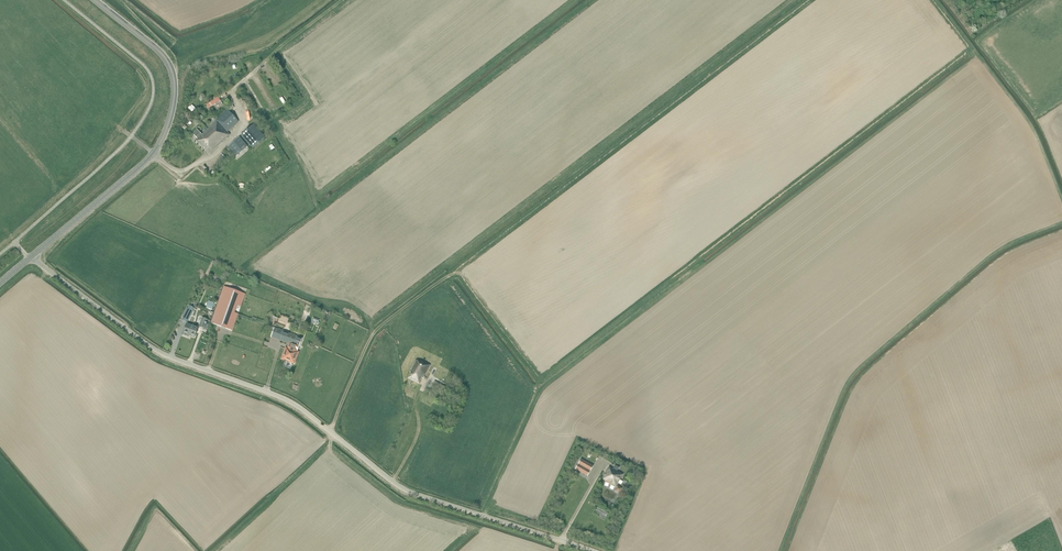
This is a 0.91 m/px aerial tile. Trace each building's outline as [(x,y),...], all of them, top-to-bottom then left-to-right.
[(218,97),(207,104),(210,107),(220,100),(221,101),(227,96),(224,92),(218,97)] [(198,130),(193,133),(198,139),(196,141),(205,151),(206,150),(209,154),(215,149),(230,135),(228,132),(239,122),(227,110),(218,118),(216,117),(214,118),(217,121),(202,135),(198,130)] [(253,124),(240,135),(252,149),(265,137),(253,124)] [(240,137),(229,147),(237,156),(248,146),(240,137)] [(224,287),(211,324),(232,331),(238,315),(234,313),(237,306),(240,307),(245,295),(224,287)] [(208,301),(206,308),(212,310),(215,303),(208,301)] [(189,306),(182,319),(187,322),(194,308),(189,306)] [(202,318),(199,327),(205,329),(208,320),(202,318)] [(183,333),(183,335),(187,337),(188,335),(195,337),(198,328),(187,324),(183,333)] [(281,359),(294,364),(298,352),(297,352),(302,339),(274,328),(270,337),(289,344),(287,349),(285,348),(281,359)] [(410,373),(408,379),(419,384),(422,378),(423,379),(430,365),(421,361),(420,362),(416,360),(409,373),(410,373)] [(445,387),(434,381),(432,385),(443,390),(445,387)] [(581,459),(575,470),(587,477),(593,466),(581,459)] [(605,475),(602,480),(615,487),(623,474),(617,471),(619,467),(615,465),(613,468),(609,466),(604,475),(605,475)]
